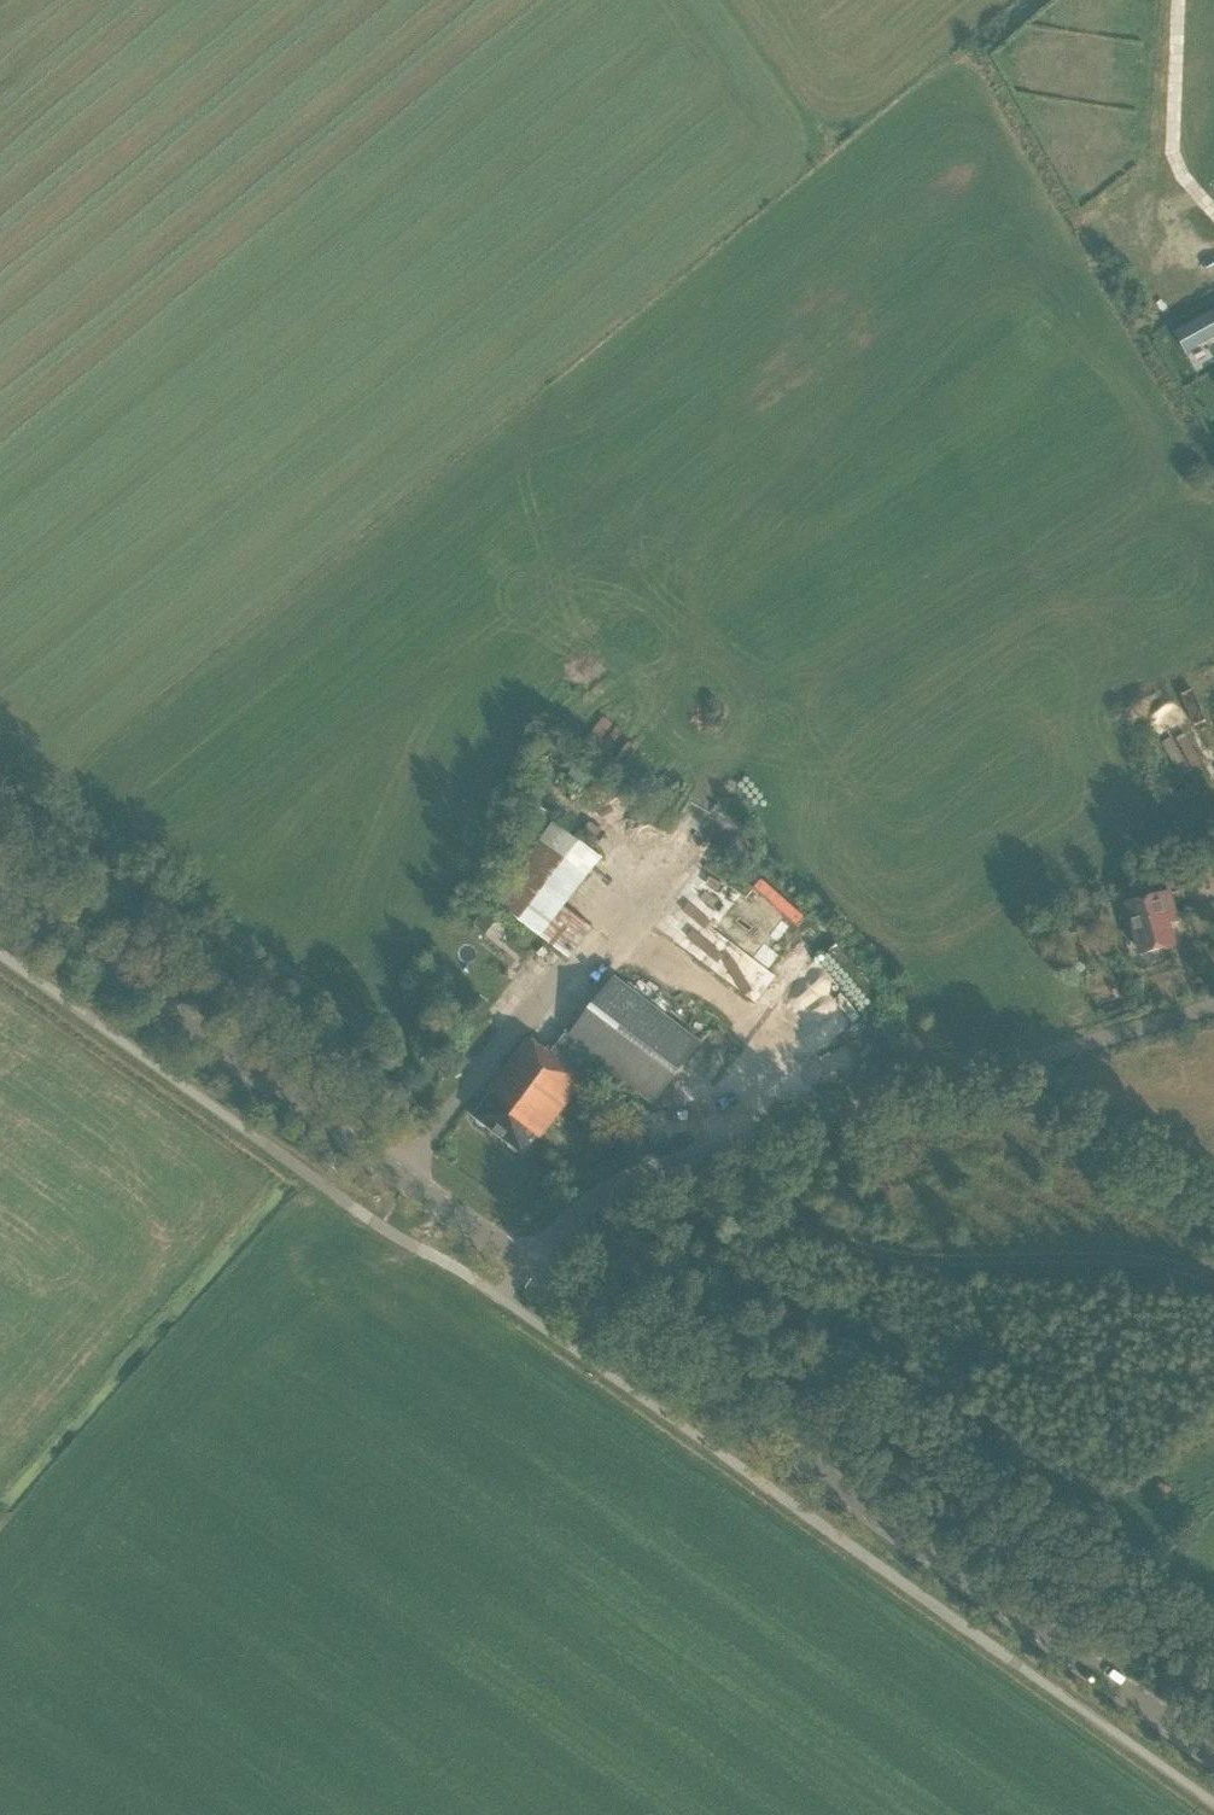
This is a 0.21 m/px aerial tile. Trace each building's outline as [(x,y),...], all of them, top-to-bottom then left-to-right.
[(631,734),(633,716),(595,710),(592,728),(631,734)] [(744,776),(757,758),(749,751),(735,770),(744,776)] [(564,908),(588,876),(540,841),(493,902),(567,961),(592,930),(564,908)] [(1170,893),(1128,905),(1142,954),(1175,945),(1169,924),(1178,921),(1170,893)] [(803,926),(787,930),(793,960),(810,957),(803,926)] [(795,978),(779,954),(758,968),(764,976),(755,982),(765,997),(795,978)] [(615,979),(569,1039),(565,1036),(553,1052),(548,1048),(545,1051),(529,1039),(488,1092),(491,1095),(473,1118),(477,1121),(478,1124),(484,1128),(487,1128),(509,1145),(510,1148),(516,1152),(519,1152),(523,1155),(537,1137),(540,1139),(587,1077),(583,1075),(595,1060),(653,1104),(699,1043),(615,979)] [(818,1013),(834,1032),(862,1007),(845,989),(818,1013)] [(848,1076),(829,1057),(823,1063),(803,1042),(794,1051),(833,1091),(848,1076)]
